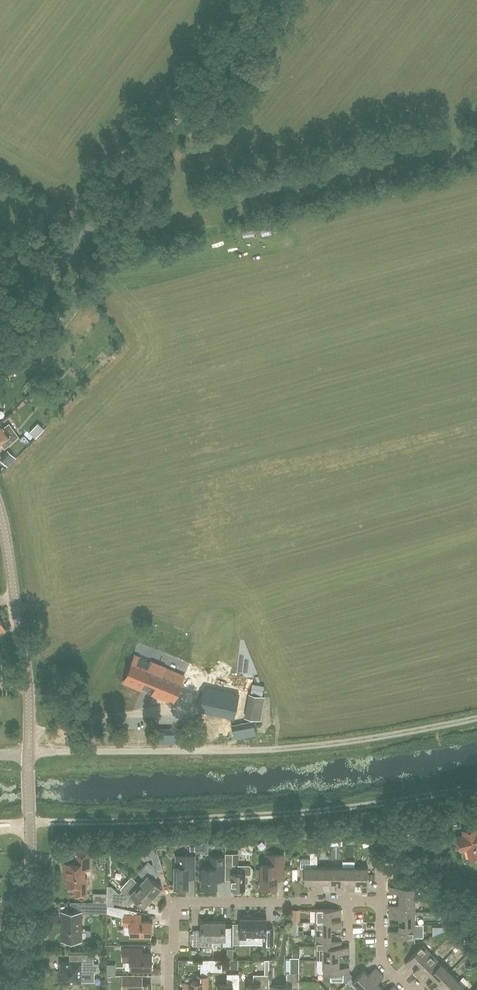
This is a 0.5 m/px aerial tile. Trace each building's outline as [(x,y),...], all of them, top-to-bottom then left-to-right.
[(4,448),(19,436),(15,430),(9,434),(0,422),(0,443),(4,448)] [(1,459),(7,465),(16,457),(10,451),(1,459)] [(183,646),(186,637),(175,634),(173,644),(183,646)] [(135,655),(124,682),(141,689),(142,687),(153,691),(152,694),(173,703),(184,676),(135,655)] [(205,686),(199,711),(234,718),(239,694),(205,686)] [(245,716),(261,719),(265,696),(249,693),(245,716)] [(235,738),(256,734),(253,721),(232,726),(235,738)] [(463,830),(464,835),(457,836),(461,850),(468,848),(470,859),(476,857),(476,829),(476,827),(463,830)] [(407,832),(402,837),(412,845),(417,840),(407,832)] [(208,843),(196,843),(196,846),(196,852),(208,852),(208,843)] [(144,879),(139,884),(153,897),(156,893),(162,887),(153,880),(158,875),(156,870),(162,868),(156,847),(140,848),(144,860),(152,858),(154,864),(153,865),(148,861),(137,872),(144,879)] [(118,849),(113,854),(119,859),(124,854),(118,849)] [(317,893),(317,867),(317,852),(310,852),(310,858),(301,858),(301,867),(304,867),(304,881),(304,883),(311,883),(311,893),(317,893)] [(226,870),(226,871),(232,871),(232,881),(232,888),(234,888),(245,888),(245,875),(250,875),(251,873),(252,868),(252,866),(250,864),(239,864),(232,864),(233,853),(226,853),(226,870)] [(67,886),(76,886),(76,897),(82,897),(87,897),(87,885),(84,885),(84,869),(89,869),(89,854),(86,854),(78,855),(78,864),(65,864),(65,873),(67,873),(67,886)] [(261,864),(261,868),(256,868),(256,877),(261,877),(261,888),(276,888),(276,878),(284,878),(284,871),(284,855),(272,855),(272,854),(266,854),(266,864),(261,864)] [(196,855),(175,855),(175,884),(175,888),(187,888),(189,888),(189,877),(196,877),(196,869),(196,855)] [(217,870),(224,870),(224,857),(211,857),(211,867),(203,867),(203,869),(203,888),(217,888),(217,882),(217,870)] [(330,883),(330,867),(317,867),(317,893),(323,893),(323,883),(330,883)] [(342,893),(342,867),(330,867),(330,883),(336,883),(336,893),(342,893)] [(355,884),(355,867),(342,867),(342,893),(348,893),(348,884),(355,884)] [(355,867),(355,884),(361,884),(361,893),(368,893),(368,880),(368,874),(368,868),(355,867)] [(417,870),(409,875),(413,881),(422,875),(417,870)] [(128,896),(139,884),(131,877),(120,890),(121,891),(122,890),(128,896)] [(107,903),(107,905),(112,906),(113,902),(125,905),(126,904),(128,906),(132,902),(135,904),(136,904),(138,902),(144,907),(152,898),(153,897),(139,884),(128,896),(122,890),(121,891),(118,894),(111,887),(107,887),(107,894),(107,903)] [(399,899),(415,899),(415,886),(389,886),(389,892),(399,892),(399,899)] [(107,903),(107,894),(93,894),(93,903),(107,903)] [(415,911),(415,906),(415,899),(399,899),(399,906),(389,906),(390,912),(415,911)] [(81,912),(81,914),(107,914),(107,905),(107,903),(93,903),(82,903),(70,903),(70,912),(81,912)] [(112,906),(107,905),(107,914),(124,918),(124,915),(137,915),(137,911),(112,906)] [(291,909),(291,922),(298,922),(299,922),(299,909),(291,909)] [(315,922),(331,922),(331,916),(341,916),(341,909),(337,909),(335,909),(315,909),(315,922)] [(400,924),(415,924),(415,911),(390,912),(390,918),(400,917),(400,924)] [(62,912),(61,940),(75,940),(80,940),(80,930),(81,914),(81,912),(70,912),(62,912)] [(124,926),(130,926),(130,934),(151,934),(151,927),(151,922),(141,922),(141,915),(137,915),(124,915),(124,918),(124,926)] [(253,944),(253,918),(252,918),(252,916),(251,915),(244,915),(243,916),(243,918),(240,918),(240,924),(240,932),(233,931),(233,944),(240,944),(253,944)] [(253,918),(253,944),(267,944),(267,946),(272,946),(272,944),(273,944),(273,927),(266,927),(267,918),(253,918)] [(213,940),(213,922),(201,921),(201,933),(193,933),(193,946),(206,946),(206,948),(213,948),(213,940)] [(233,923),(226,923),(226,922),(223,922),(213,922),(213,940),(221,940),(221,946),(233,946),(233,944),(233,931),(233,923)] [(341,922),(331,922),(315,922),(315,935),(331,935),(331,928),(341,928),(341,922)] [(415,924),(400,924),(400,931),(390,931),(390,937),(416,937),(415,924)] [(445,927),(432,927),(432,936),(445,931),(445,927)] [(80,930),(80,940),(91,941),(91,930),(80,930)] [(331,942),(331,935),(315,935),(315,948),(318,948),(341,948),(341,942),(331,942)] [(420,965),(432,954),(423,945),(405,963),(409,968),(416,961),(420,965)] [(151,953),(142,953),(143,946),(136,946),(122,946),(122,962),(131,962),(131,970),(148,970),(151,970),(151,953)] [(349,948),(341,948),(318,948),(317,960),(339,960),(339,954),(349,954),(349,948)] [(98,963),(94,963),(94,954),(80,954),(79,963),(69,962),(61,962),(61,970),(59,970),(59,982),(62,983),(69,983),(69,981),(79,982),(80,971),(94,972),(98,972),(98,963)] [(79,963),(80,954),(69,954),(69,962),(79,963)] [(429,975),(441,963),(432,954),(420,965),(413,972),(418,977),(425,970),(429,975)] [(269,975),(269,967),(269,960),(264,960),(264,975),(253,975),(253,984),(246,984),(246,989),(269,989),(269,986),(269,975)] [(349,973),(349,967),(339,967),(339,960),(317,960),(317,970),(319,972),(323,972),(323,973),(330,973),(330,981),(343,981),(343,973),(349,973)] [(201,975),(209,975),(209,972),(209,961),(202,961),(202,963),(200,963),(200,976),(201,976),(201,975)] [(209,961),(209,972),(221,972),(221,961),(213,961),(209,961)] [(450,972),(441,963),(429,975),(434,979),(427,986),(431,989),(450,972)] [(116,965),(108,965),(108,976),(112,976),(116,976),(116,965)] [(379,973),(375,969),(367,976),(363,971),(351,982),(360,989),(361,989),(379,973)] [(80,971),(79,982),(93,982),(94,972),(80,971)] [(458,982),(450,972),(431,989),(440,989),(442,988),(445,989),(450,989),(458,982)] [(291,973),(286,973),(286,986),(269,986),(269,989),(292,989),(292,986),(298,986),(299,982),(299,973),(291,973)] [(380,989),(376,984),(383,977),(379,973),(361,989),(379,989),(380,989)] [(226,974),(227,983),(217,983),(217,989),(232,989),(232,986),(239,986),(239,974),(226,974)] [(191,981),(191,982),(184,982),(184,989),(209,989),(209,975),(201,975),(201,976),(201,981),(191,981)] [(463,977),(458,982),(464,987),(469,983),(463,977)] [(122,989),(129,989),(150,989),(150,984),(141,984),(141,978),(133,978),(122,978),(122,989)] [(464,987),(458,982),(450,989),(467,989),(464,987)]
